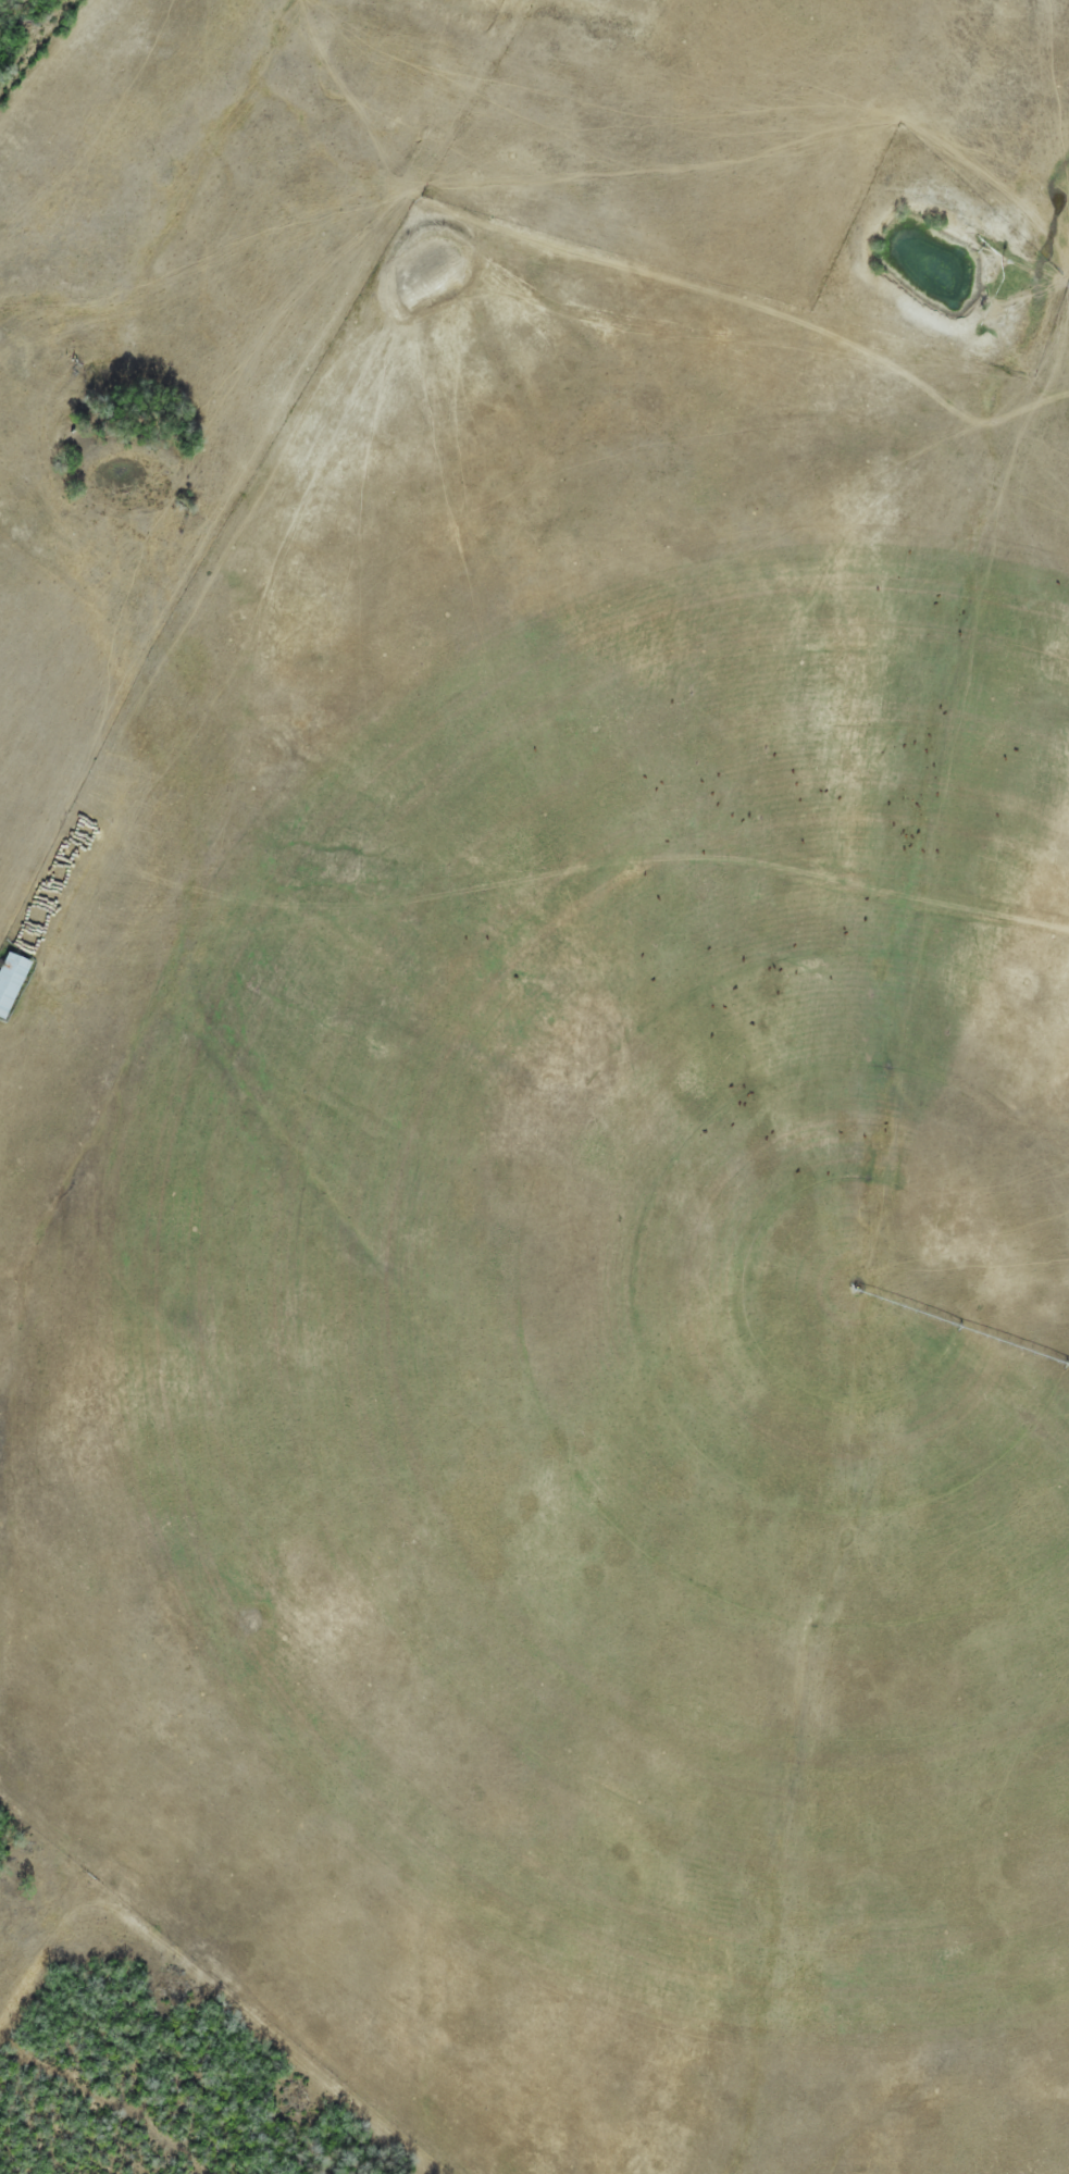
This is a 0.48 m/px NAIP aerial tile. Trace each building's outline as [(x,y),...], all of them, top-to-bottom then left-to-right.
[(6,950),(0,964),(0,1016),(7,1019),(30,959),(6,950)]
